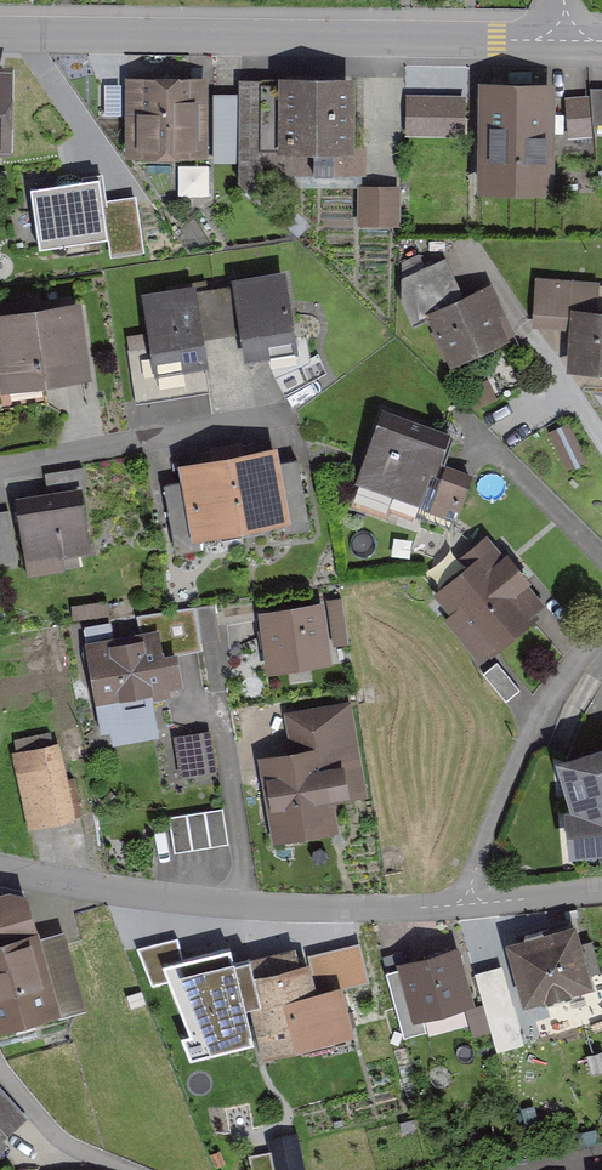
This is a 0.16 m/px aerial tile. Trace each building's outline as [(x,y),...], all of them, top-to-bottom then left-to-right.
[(17,64),(0,64),(0,152),(17,152),(17,64)] [(127,156),(208,155),(208,74),(127,75),(127,156)] [(285,76),(284,150),(356,151),(357,77),(285,76)] [(556,194),(557,79),(479,78),(478,193),(556,194)] [(265,83),(243,82),(242,179),(265,179),(266,149),(279,150),(280,88),(265,88),(265,83)] [(467,96),(407,96),(407,138),(467,138),(467,96)] [(240,98),(215,98),(215,163),(239,164),(240,98)] [(182,192),(210,193),(211,164),(195,164),(183,163),(182,192)] [(100,176),(32,185),(42,246),(109,236),(103,199),(100,176)] [(401,189),(359,189),(358,226),(401,226),(401,189)] [(136,194),(103,199),(109,236),(111,250),(112,257),(145,252),(137,201),(136,194)] [(447,261),(403,281),(402,306),(413,330),(434,322),(430,313),(466,298),(447,261)] [(308,356),(293,271),(237,281),(252,366),(308,356)] [(573,310),(592,312),(595,285),(537,280),(533,327),(571,331),(573,310)] [(214,369),(198,286),(143,297),(153,352),(158,380),(202,372),(214,369)] [(466,298),(430,313),(434,322),(452,364),(505,341),(495,317),(504,313),(493,286),(466,298)] [(87,302),(0,317),(0,343),(9,395),(100,379),(87,302)] [(571,331),(568,369),(601,372),(601,312),(592,312),(573,310),(571,331)] [(129,356),(138,405),(206,392),(202,372),(158,380),(153,352),(129,356)] [(449,448),(382,423),(358,486),(464,526),(480,483),(441,468),(449,448)] [(277,446),(231,456),(248,532),(294,522),(277,446)] [(199,543),(248,532),(231,456),(182,467),(199,543)] [(80,472),(45,479),(48,494),(83,488),(80,472)] [(94,554),(82,489),(19,501),(30,565),(94,554)] [(14,564),(6,516),(0,517),(0,567),(14,564)] [(490,572),(481,560),(436,595),(487,661),(535,624),(516,600),(534,586),(511,556),(490,572)] [(342,602),(260,613),(269,676),(334,667),(332,647),(348,645),(342,602)] [(183,682),(172,627),(85,645),(102,734),(153,724),(146,689),(183,682)] [(520,692),(497,664),(484,675),(506,703),(520,692)] [(51,683),(0,692),(0,822),(72,811),(51,683)] [(368,799),(351,701),(283,713),(290,755),(260,760),(274,845),(339,834),(334,805),(368,799)] [(202,736),(175,740),(181,779),(208,774),(202,736)] [(556,765),(569,814),(565,815),(569,861),(601,858),(601,752),(556,765)] [(225,811),(170,821),(176,854),(231,844),(225,811)] [(0,900),(0,1036),(94,1011),(73,932),(43,940),(31,892),(0,900)] [(575,927),(505,947),(524,1010),(593,991),(575,927)] [(163,963),(182,959),(178,937),(135,948),(153,985),(170,980),(163,963)] [(360,942),(308,954),(310,961),(317,989),(343,983),(344,989),(370,983),(360,942)] [(461,947),(400,964),(417,1022),(478,1005),(461,947)] [(182,959),(163,963),(170,980),(188,1032),(183,1035),(191,1056),(254,1042),(247,1006),(251,1005),(261,1002),(255,973),(250,957),(234,960),(230,948),(182,959)] [(310,961),(255,973),(261,1002),(251,1005),(264,1057),(356,1035),(344,989),(343,983),(317,989),(310,961)] [(501,968),(475,975),(484,1007),(492,1034),(498,1055),(524,1047),(501,968)] [(492,1034),(484,1007),(465,1012),(473,1040),(492,1034)] [(24,1119),(0,1093),(0,1141),(24,1119)] [(255,1169),(286,1169),(306,1166),(298,1127),(269,1133),(272,1146),(251,1150),(255,1169)]
